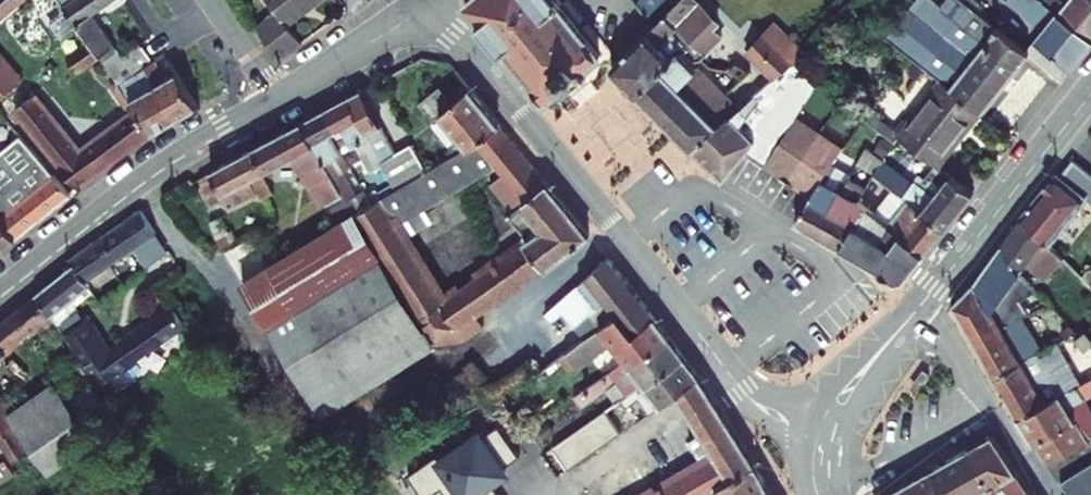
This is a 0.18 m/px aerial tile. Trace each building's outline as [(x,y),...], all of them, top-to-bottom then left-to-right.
[(24,0),(4,0),(0,3),(0,20),(24,0)] [(63,5),(89,40),(101,58),(120,83),(144,68),(152,62),(140,45),(122,58),(92,14),(112,0),(71,0),(63,5)] [(277,11),(256,26),(279,59),(302,43),(288,24),(318,0),(269,0),(277,11)] [(585,67),(600,54),(560,6),(563,3),(560,0),(473,0),(466,6),(482,24),(480,26),(501,51),(503,49),(545,99),(562,85),(574,98),(596,80),(585,67)] [(739,108),(698,67),(696,70),(689,64),(691,62),(699,61),(723,37),(713,28),(719,23),(695,0),(682,0),(612,67),(692,148),(739,108)] [(649,17),(665,0),(634,0),(649,17)] [(886,36),(941,80),(979,110),(982,113),(1030,54),(1026,51),(978,12),(963,0),(946,0),(942,4),(938,0),(915,0),(886,36)] [(978,12),(987,2),(984,0),(963,0),(978,12)] [(1090,45),(1090,38),(1073,24),(1058,12),(1042,0),(1008,0),(1044,29),(1026,51),(1030,54),(1063,80),(1090,45)] [(1073,24),(1075,20),(1090,33),(1090,0),(1042,0),(1058,12),(1073,24)] [(765,31),(795,60),(805,50),(774,21),(765,31)] [(746,51),(775,77),(794,60),(795,60),(765,31),(746,51)] [(101,58),(89,40),(66,56),(79,74),(101,58)] [(23,79),(0,52),(0,99),(23,79)] [(746,152),(765,165),(797,118),(820,83),(794,60),(775,77),(739,108),(692,148),(724,179),(746,152)] [(176,119),(199,106),(178,73),(165,80),(154,61),(152,62),(144,68),(176,119)] [(130,100),(154,132),(176,119),(144,68),(120,83),(130,100)] [(960,135),(979,110),(941,80),(907,122),(904,119),(895,131),(877,117),(880,113),(867,103),(859,114),(895,141),(899,136),(911,145),(936,164),(939,167),(962,137),(960,135)] [(78,187),(154,132),(130,100),(120,83),(111,88),(128,113),(80,149),(35,93),(14,109),(78,187)] [(434,120),(441,114),(468,148),(476,142),(499,126),(470,89),(453,103),(440,86),(420,102),(434,120)] [(395,153),(362,90),(348,98),(382,161),(395,153)] [(369,168),(382,161),(348,98),(326,110),(336,131),(332,133),(342,153),(357,146),(369,168)] [(373,205),(365,192),(357,196),(343,173),(351,168),(342,153),(332,133),(336,131),(326,110),(303,123),(343,194),(355,216),(373,205)] [(797,118),(765,165),(788,180),(820,133),(797,118)] [(254,148),(265,171),(295,155),(322,205),(325,204),(343,194),(303,123),(254,148)] [(590,236),(499,126),(476,142),(495,164),(503,174),(491,184),(503,198),(515,189),(525,202),(514,211),(509,215),(530,240),(476,278),(493,303),(545,267),(547,269),(590,236)] [(843,149),(820,133),(788,180),(799,188),(811,196),(820,181),(832,165),(843,149)] [(16,239),(71,194),(20,135),(0,152),(0,218),(16,239)] [(895,141),(894,143),(905,152),(911,145),(899,136),(895,141)] [(480,173),(491,184),(503,174),(495,164),(476,142),(468,148),(463,151),(480,173)] [(427,172),(411,144),(395,153),(382,161),(385,165),(398,190),(427,172)] [(867,147),(858,163),(874,173),(883,159),(867,147)] [(254,148),(199,178),(213,203),(225,196),(230,207),(258,193),(261,199),(274,192),(263,172),(265,171),(254,148)] [(381,258),(409,241),(407,238),(397,222),(426,205),(480,173),(463,151),(427,172),(398,190),(380,201),(373,205),(355,216),(381,258)] [(946,228),(974,193),(939,167),(936,164),(924,178),(920,174),(912,185),(908,182),(909,180),(883,159),(874,173),(893,188),(909,200),(946,228)] [(1049,244),(1086,198),(1090,192),(1090,174),(1073,159),(1059,176),(1057,174),(1022,216),(1049,244)] [(369,168),(372,173),(385,165),(382,161),(369,168)] [(796,223),(818,234),(849,178),(850,176),(832,165),(820,181),(811,196),(812,197),(796,223)] [(818,234),(842,247),(868,208),(859,200),(866,188),(849,178),(818,234)] [(924,254),(946,228),(909,200),(893,188),(874,213),(924,254)] [(515,189),(503,198),(514,211),(525,202),(515,189)] [(325,204),(337,227),(355,216),(343,194),(325,204)] [(397,222),(407,238),(436,221),(426,205),(397,222)] [(905,279),(924,254),(874,213),(868,208),(842,247),(868,262),(895,281),(905,279)] [(102,237),(118,258),(132,248),(156,232),(141,210),(102,237)] [(238,242),(238,240),(233,229),(228,230),(222,216),(211,220),(221,248),(225,247),(238,242)] [(337,227),(326,233),(407,365),(437,346),(435,344),(419,318),(412,307),(391,273),(381,258),(355,216),(337,227)] [(1022,216),(1001,245),(1019,273),(1027,263),(1045,280),(1064,259),(1049,244),(1022,216)] [(16,239),(0,218),(0,251),(16,239)] [(132,248),(146,269),(170,253),(156,232),(132,248)] [(323,416),(407,365),(326,233),(243,284),(323,416)] [(73,264),(84,281),(118,258),(102,237),(69,260),(73,264)] [(381,258),(391,273),(419,256),(409,241),(381,258)] [(1022,317),(1029,313),(1020,300),(1036,290),(1019,273),(1001,245),(974,282),(953,305),(976,344),(1022,317)] [(391,273),(412,307),(439,289),(419,256),(391,273)] [(563,312),(584,339),(617,314),(635,337),(656,320),(608,259),(586,276),(545,314),(552,322),(563,312)] [(84,281),(73,264),(35,295),(51,315),(53,313),(58,321),(70,314),(68,310),(74,305),(70,299),(87,285),(84,281)] [(476,278),(460,288),(478,314),(493,303),(476,278)] [(419,318),(435,344),(462,342),(483,327),(476,315),(478,314),(460,288),(445,299),(419,318)] [(412,307),(419,318),(445,299),(439,289),(412,307)] [(5,319),(22,340),(24,339),(50,318),(52,316),(51,315),(35,295),(5,319)] [(173,304),(110,347),(88,314),(83,318),(74,305),(68,310),(70,314),(58,321),(82,364),(97,387),(187,326),(173,304)] [(1090,337),(1090,313),(1074,330),(1081,336),(1086,331),(1090,337)] [(584,339),(566,352),(578,368),(612,342),(626,361),(631,366),(671,339),(666,332),(656,320),(635,337),(617,314),(584,339)] [(1022,317),(976,344),(995,376),(1041,351),(1022,317)] [(50,318),(24,339),(37,355),(63,334),(50,318)] [(5,319),(0,323),(0,342),(7,352),(22,340),(5,319)] [(1085,350),(1090,344),(1090,337),(1086,331),(1081,336),(1076,341),(1085,350)] [(583,390),(590,400),(606,389),(619,380),(628,393),(644,383),(646,385),(685,358),(671,339),(631,366),(626,361),(583,390)] [(995,376),(1019,418),(1081,384),(1058,342),(1041,351),(995,376)] [(571,373),(578,368),(566,352),(559,358),(571,373)] [(616,402),(622,410),(641,397),(650,390),(661,405),(677,394),(700,378),(685,358),(646,385),(644,383),(628,393),(616,402)] [(70,371),(82,390),(92,384),(82,364),(70,371)] [(677,394),(689,412),(712,397),(700,378),(677,394)] [(1048,465),(1090,442),(1090,409),(1086,399),(1090,396),(1090,378),(1081,384),(1019,418),(1035,444),(1048,465)] [(51,474),(98,440),(82,419),(68,399),(54,380),(8,413),(34,450),(51,474)] [(628,393),(619,380),(606,389),(615,403),(616,402),(628,393)] [(82,390),(68,399),(82,419),(105,404),(92,385),(92,384),(82,390)] [(583,390),(574,396),(581,406),(590,400),(583,390)] [(641,397),(651,411),(661,405),(650,390),(641,397)] [(702,463),(646,494),(705,494),(755,465),(712,397),(689,412),(676,421),(702,463)] [(12,464),(34,450),(8,413),(0,402),(0,447),(12,464)] [(607,408),(613,416),(622,410),(616,402),(615,403),(607,408)] [(544,451),(559,474),(623,431),(613,416),(607,408),(544,451)] [(505,433),(488,444),(486,442),(449,467),(444,461),(414,481),(423,494),(446,494),(447,494),(501,494),(497,490),(494,485),(508,476),(526,464),(505,433)] [(992,434),(969,447),(1000,494),(1033,494),(992,434)] [(1048,465),(1058,482),(1062,479),(1072,494),(1090,494),(1090,442),(1048,465)] [(17,471),(12,464),(0,447),(0,481),(17,471)] [(969,447),(949,458),(932,468),(948,494),(1000,494),(969,447)] [(755,465),(705,494),(772,494),(755,465)] [(932,468),(895,489),(883,494),(948,494),(932,468)] [(511,480),(508,476),(494,485),(497,490),(511,480)]
